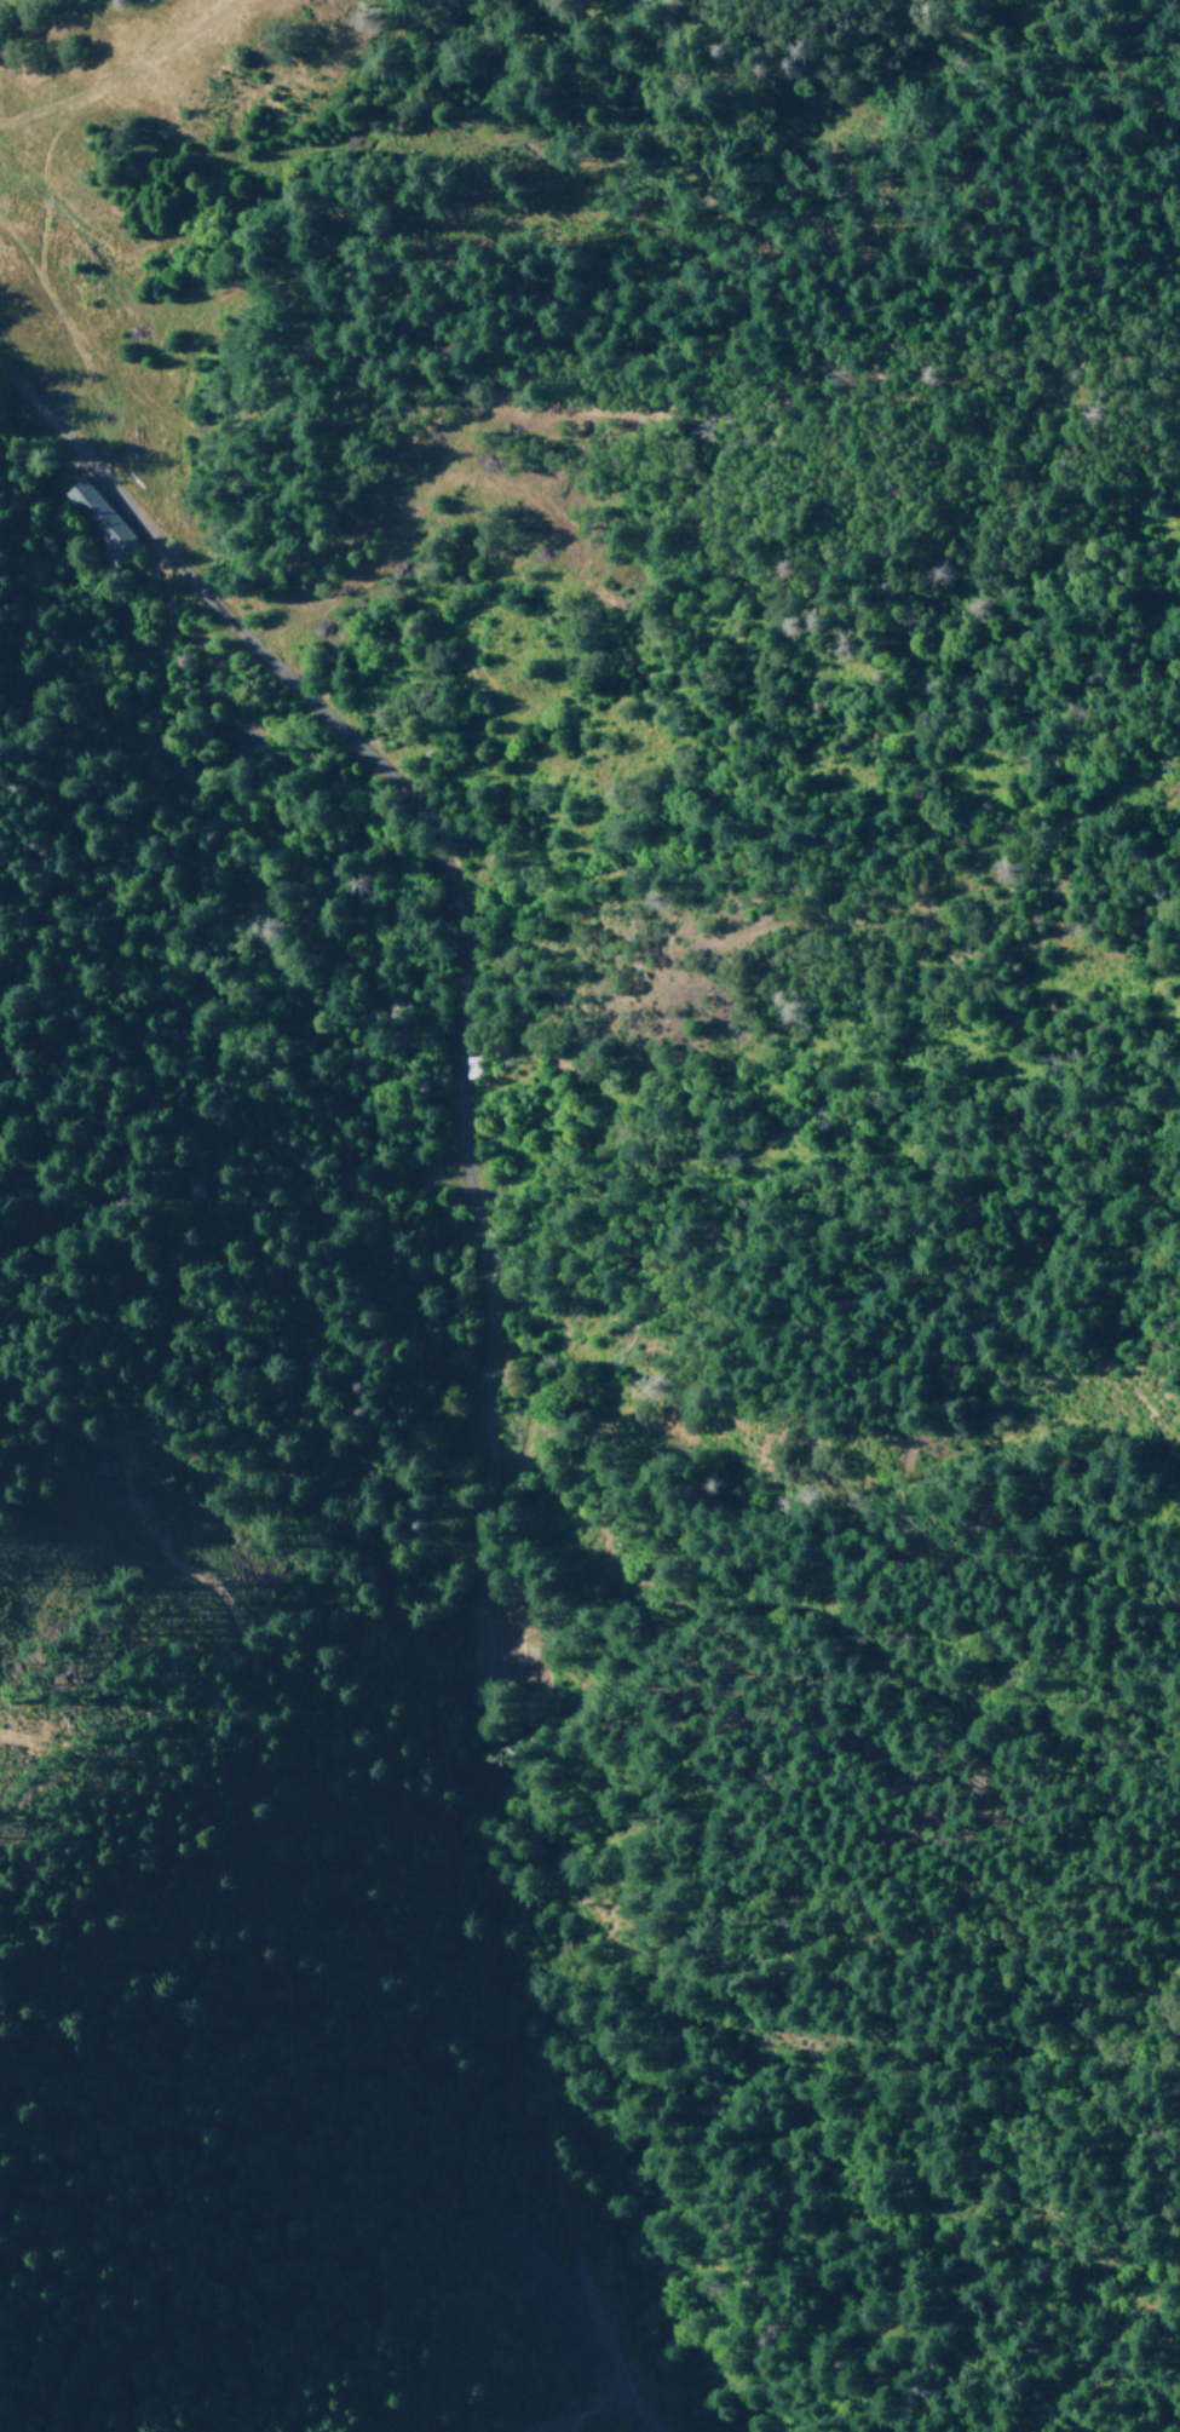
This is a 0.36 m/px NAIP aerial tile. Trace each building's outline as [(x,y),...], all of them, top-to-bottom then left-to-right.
[(62,492),(109,553),(103,558),(110,567),(130,552),(124,545),(133,539),(83,476),(62,492)]
